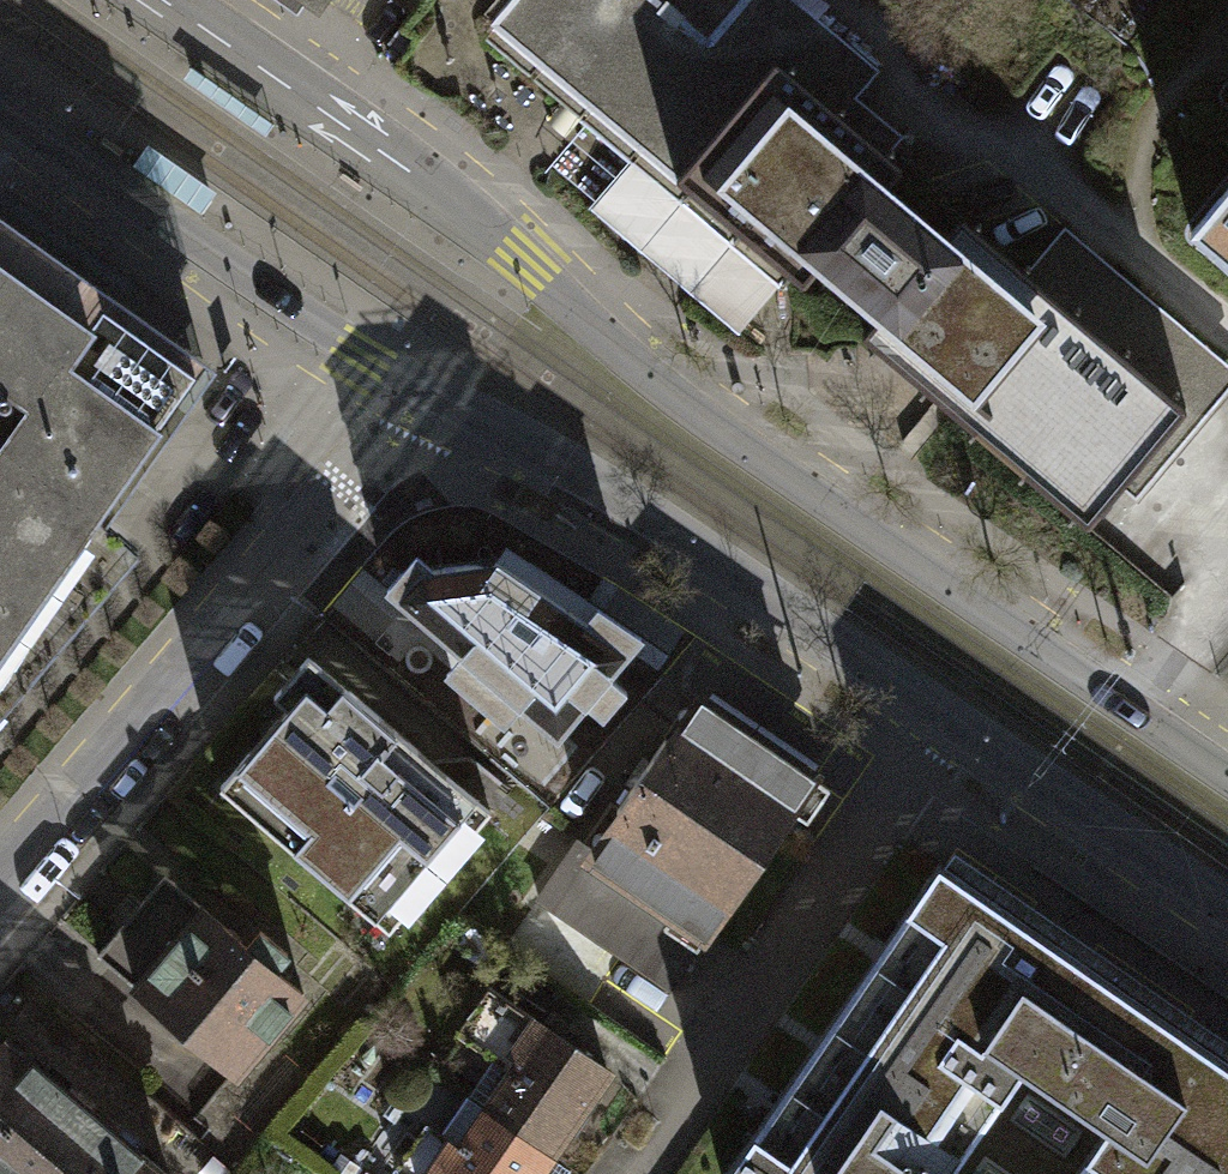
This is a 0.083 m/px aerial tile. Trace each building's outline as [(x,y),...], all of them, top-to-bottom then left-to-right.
[(787,0),(500,0),(479,26),(654,172),(757,48),(871,144),(886,126),(844,92),(866,66),(787,0)] [(786,271),(946,404),(1028,306),(934,228),(856,162),(871,144),(757,48),(654,172),(781,277),(786,271)] [(1181,222),(1227,261),(1227,167),(1181,222)] [(946,404),(1075,512),(1100,482),(1122,501),(1227,375),(1227,368),(1055,224),(1016,270),(947,213),(934,228),(1028,306),(946,404)] [(130,547),(97,520),(208,366),(0,219),(0,698),(130,547)] [(480,564),(434,569),(417,555),(388,589),(463,653),(447,672),(504,721),(520,702),(558,734),(585,702),(603,718),(627,690),(609,674),(640,638),(599,608),(587,622),(497,561),(489,571),(480,564)] [(481,809),(311,666),(210,786),(379,929),(481,809)] [(806,764),(674,681),(573,839),(564,854),(696,938),(806,764)] [(663,989),(696,938),(564,854),(573,839),(557,828),(513,897),(520,901),(496,939),(584,994),(609,955),(663,989)] [(929,861),(712,1173),(930,1173),(1006,1066),(1092,1123),(1056,1173),(1227,1173),(1227,1066),(929,861)] [(294,994),(154,875),(86,954),(226,1073),(294,994)] [(464,1107),(543,1159),(600,1073),(473,989),(444,1034),(491,1066),(464,1107)] [(0,1038),(0,1173),(158,1173),(0,1038)] [(464,1107),(456,1102),(408,1173),(533,1173),(543,1159),(464,1107)]
